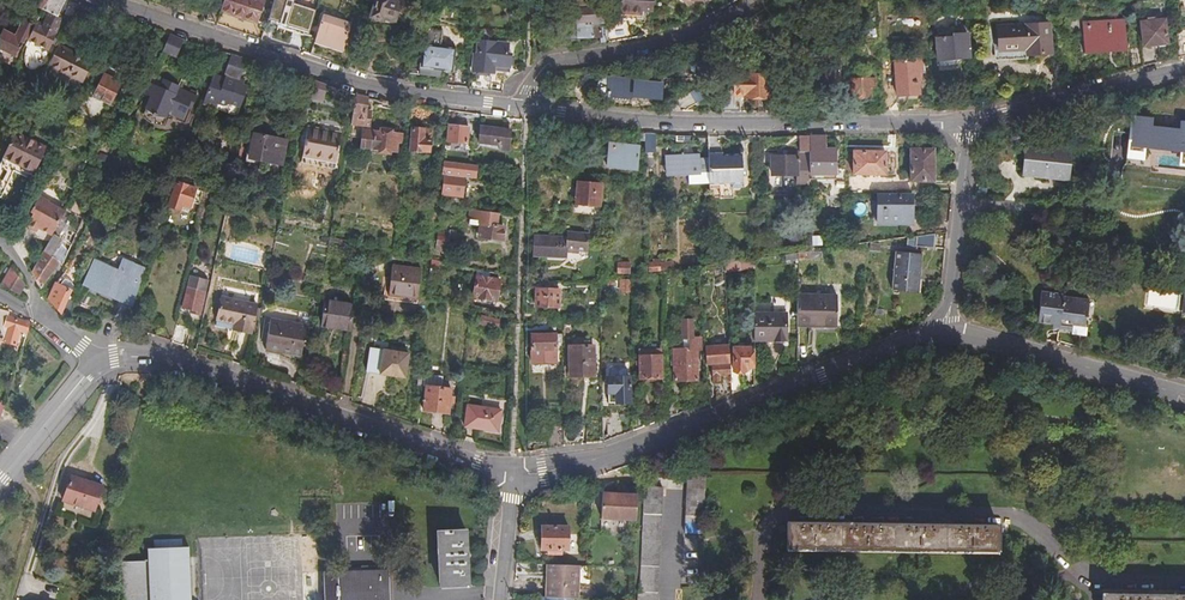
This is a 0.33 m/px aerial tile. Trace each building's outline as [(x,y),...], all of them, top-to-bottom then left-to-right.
[(35,27),(29,39),(49,49),(52,43),(55,44),(58,38),(55,37),(58,31),(57,31),(64,18),(59,16),(67,0),(66,0),(48,0),(43,11),(35,27)] [(31,5),(43,11),(48,0),(34,0),(31,5)] [(219,11),(255,23),(262,1),(258,0),(222,0),(219,8),(219,11)] [(270,17),(286,21),(286,23),(311,29),(316,9),(287,2),(288,0),(275,0),(270,17)] [(394,0),(374,0),(369,15),(381,20),(382,17),(391,21),(398,2),(394,0)] [(650,12),(650,0),(619,0),(618,19),(639,20),(639,11),(650,12)] [(204,22),(214,25),(219,11),(219,8),(209,5),(204,22)] [(563,32),(567,32),(567,38),(593,38),(593,43),(603,43),(603,39),(603,26),(599,26),(599,16),(599,14),(554,14),(554,27),(556,27),(563,27),(563,32)] [(308,56),(318,59),(322,46),(341,52),(349,24),(321,15),(308,56)] [(849,18),(839,18),(839,37),(849,37),(849,18)] [(1160,19),(1137,21),(1138,45),(1162,44),(1160,19)] [(35,27),(23,21),(16,37),(4,31),(0,38),(0,49),(16,57),(26,38),(29,39),(35,27)] [(1109,36),(1109,49),(1121,48),(1119,21),(1093,23),(1093,27),(1077,28),(1077,38),(1109,36)] [(603,26),(603,39),(621,37),(620,23),(610,23),(603,23),(603,26)] [(1170,24),(1172,58),(1182,56),(1181,23),(1170,24)] [(1045,26),(994,29),(995,53),(1020,51),(1021,58),(1047,57),(1045,26)] [(556,38),(567,38),(567,32),(563,32),(563,27),(556,27),(556,38)] [(184,41),(170,34),(163,51),(177,57),(184,41)] [(931,38),(933,64),(952,63),(952,58),(963,58),(962,34),(945,34),(945,38),(931,38)] [(1078,51),(1109,49),(1109,36),(1077,38),(1078,51)] [(467,90),(487,90),(488,70),(504,71),(505,54),(501,54),(502,43),(482,42),(478,42),(472,42),(471,55),(468,55),(467,90)] [(89,61),(59,44),(50,63),(79,79),(89,61)] [(405,66),(405,73),(435,76),(436,70),(448,71),(451,48),(418,44),(416,67),(405,66)] [(1149,47),(1136,48),(1137,67),(1151,63),(1149,47)] [(1137,67),(1136,48),(1125,49),(1125,70),(1137,67)] [(232,83),(242,59),(228,54),(221,79),(209,75),(199,103),(232,115),(234,115),(244,87),(232,83)] [(835,56),(813,56),(813,68),(806,68),(806,75),(811,75),(811,89),(836,89),(835,56)] [(391,79),(404,80),(405,73),(405,66),(406,65),(392,63),(391,79)] [(912,71),(890,72),(891,94),(913,93),(912,71)] [(858,72),(844,72),(845,96),(864,96),(864,79),(858,79),(858,72)] [(90,97),(107,106),(118,84),(102,75),(90,97)] [(739,95),(739,96),(764,96),(764,75),(731,75),(730,95),(739,95)] [(602,94),(623,96),(655,98),(657,78),(623,76),(622,79),(603,78),(602,94)] [(623,100),(623,96),(602,94),(603,78),(595,78),(593,80),(592,98),(623,100)] [(185,106),(189,108),(194,95),(174,87),(175,85),(163,80),(159,88),(146,83),(141,95),(148,97),(143,110),(152,116),(162,118),(164,112),(180,118),(185,106)] [(302,80),(298,95),(307,98),(308,96),(311,82),(302,80)] [(712,91),(706,81),(685,93),(690,102),(712,91)] [(322,100),(326,86),(311,82),(308,96),(322,100)] [(779,84),(767,84),(766,102),(778,102),(779,84)] [(973,102),(972,87),(961,88),(962,103),(973,102)] [(366,97),(351,95),(347,123),(359,124),(356,146),(390,151),(394,129),(365,125),(367,112),(363,112),(366,97)] [(717,96),(717,111),(739,111),(739,96),(717,96)] [(866,110),(876,110),(876,96),(866,96),(866,110)] [(138,122),(147,128),(162,126),(166,116),(183,123),(189,108),(185,106),(180,118),(164,112),(162,118),(152,116),(143,110),(138,122)] [(1135,146),(1159,148),(1159,152),(1184,154),(1184,129),(1176,128),(1175,134),(1164,133),(1165,123),(1176,124),(1177,113),(1146,110),(1144,129),(1146,129),(1146,131),(1143,131),(1135,146)] [(463,127),(445,125),(443,141),(461,143),(463,127)] [(475,127),(474,143),(494,144),(494,149),(504,149),(504,129),(475,127)] [(300,155),(332,161),(337,134),(305,128),(301,150),(300,150),(299,153),(301,153),(300,155)] [(423,130),(408,129),(406,150),(426,152),(426,141),(425,141),(422,135),(423,130)] [(284,139),(253,131),(247,155),(278,163),(284,139)] [(650,134),(640,134),(640,167),(648,167),(648,153),(650,153),(650,134)] [(9,173),(11,169),(27,177),(41,150),(11,135),(0,156),(0,191),(9,173)] [(804,135),(795,135),(795,151),(804,151),(804,135)] [(804,135),(804,151),(804,160),(804,173),(829,173),(829,149),(822,149),(822,135),(804,135)] [(633,147),(604,144),(602,165),(631,167),(633,147)] [(1064,181),(1067,150),(1021,145),(1018,176),(1064,181)] [(905,149),(905,180),(927,181),(928,149),(905,149)] [(716,150),(703,150),(703,158),(704,182),(736,182),(736,175),(741,175),(740,152),(716,152),(716,150)] [(879,151),(847,151),(847,174),(879,174),(879,151)] [(704,182),(703,158),(694,158),(694,153),(660,154),(661,173),(683,172),(683,183),(704,182)] [(768,176),(804,176),(804,173),(804,160),(796,160),(796,163),(792,163),(792,158),(768,158),(768,176)] [(471,165),(438,162),(436,176),(439,176),(449,177),(448,181),(439,180),(437,197),(457,199),(459,178),(470,179),(471,165)] [(11,169),(9,173),(25,181),(27,177),(11,169)] [(220,185),(229,187),(231,176),(223,174),(220,185)] [(590,184),(575,183),(574,196),(579,196),(578,204),(588,205),(590,184)] [(173,184),(164,210),(184,217),(193,191),(173,184)] [(907,210),(907,193),(871,193),(871,223),(898,223),(898,210),(907,210)] [(47,234),(58,213),(42,204),(43,202),(33,197),(24,212),(27,214),(19,229),(42,242),(47,234)] [(907,222),(907,210),(898,210),(898,223),(907,222)] [(492,215),(466,211),(465,221),(478,222),(475,239),(499,242),(500,229),(495,228),(491,228),(492,215)] [(1,236),(12,218),(0,212),(0,235),(1,236)] [(577,233),(555,231),(555,240),(523,239),(523,256),(553,257),(560,264),(575,257),(577,233)] [(931,247),(929,233),(912,235),(913,249),(931,247)] [(42,242),(27,271),(35,288),(36,288),(55,262),(50,257),(58,240),(47,234),(42,242)] [(435,243),(433,255),(443,257),(445,244),(435,243)] [(916,254),(891,252),(887,290),(913,293),(916,254)] [(750,258),(720,263),(720,272),(750,268),(750,258)] [(130,300),(143,269),(118,259),(113,271),(89,261),(80,284),(115,298),(117,294),(130,300)] [(435,260),(428,259),(426,267),(434,269),(435,260)] [(607,273),(607,279),(622,277),(621,265),(609,265),(609,273),(607,273)] [(414,300),(417,270),(389,267),(386,297),(414,300)] [(0,282),(0,289),(12,296),(20,286),(9,269),(0,282)] [(495,280),(472,276),(468,296),(491,301),(495,280)] [(625,278),(616,279),(617,291),(625,291),(625,278)] [(61,281),(55,285),(68,291),(70,287),(66,283),(61,281)] [(50,283),(43,299),(57,316),(59,311),(66,296),(68,291),(55,285),(50,283)] [(187,310),(186,313),(196,315),(202,291),(183,286),(178,308),(187,310)] [(550,289),(532,289),(532,308),(550,308),(550,289)] [(1084,299),(1054,294),(1054,292),(1038,290),(1033,321),(1052,324),(1049,343),(1072,347),(1076,319),(1079,320),(1081,312),(1082,312),(1084,299)] [(1184,316),(1184,292),(1177,291),(1173,315),(1184,317),(1184,316)] [(794,295),(794,327),(831,328),(832,296),(794,295)] [(66,296),(59,311),(65,314),(70,298),(66,296)] [(210,322),(229,326),(236,327),(235,334),(246,336),(252,307),(215,300),(210,322)] [(346,332),(350,307),(321,302),(317,328),(346,332)] [(122,327),(122,326),(128,309),(115,304),(109,322),(122,327)] [(749,339),(749,346),(781,347),(781,305),(768,305),(768,321),(750,320),(750,329),(749,339)] [(0,312),(0,343),(15,347),(19,334),(27,337),(29,328),(26,327),(27,324),(8,319),(9,315),(0,312)] [(304,327),(268,319),(263,345),(278,348),(278,353),(297,357),(304,327)] [(668,349),(669,380),(693,380),(692,348),(696,348),(696,337),(688,337),(687,319),(677,319),(677,337),(684,337),(684,349),(668,349)] [(170,327),(153,323),(150,337),(167,341),(170,327)] [(236,327),(229,326),(228,333),(235,334),(236,327)] [(184,329),(170,327),(167,341),(179,345),(184,329)] [(548,335),(525,336),(525,364),(549,363),(548,335)] [(588,342),(566,342),(566,361),(586,361),(586,354),(589,354),(588,342)] [(724,344),(700,346),(701,364),(708,364),(709,378),(716,378),(716,375),(726,374),(724,344)] [(740,365),(749,365),(749,346),(729,346),(729,369),(740,369),(740,365)] [(365,373),(403,378),(407,355),(369,349),(365,373)] [(656,354),(635,354),(635,377),(656,377),(656,354)] [(440,377),(421,375),(420,386),(422,386),(439,388),(440,377)] [(726,382),(727,394),(736,390),(736,378),(726,378),(726,382)] [(624,380),(604,380),(604,405),(624,405),(624,380)] [(712,383),(713,399),(727,394),(726,382),(712,383)] [(447,389),(439,388),(422,386),(420,410),(445,412),(447,389)] [(671,398),(659,398),(659,419),(671,415),(671,398)] [(464,405),(461,426),(493,431),(496,410),(464,405)] [(638,411),(628,411),(627,431),(638,427),(638,411)] [(602,421),(601,441),(614,436),(614,421),(602,421)] [(577,425),(558,426),(559,446),(578,444),(577,425)] [(544,426),(544,448),(559,446),(558,426),(544,426)] [(701,479),(683,478),(680,533),(698,534),(701,479)] [(101,490),(70,480),(62,504),(93,514),(101,490)] [(659,489),(641,488),(635,592),(633,592),(633,599),(653,599),(659,489)] [(632,519),(633,498),(598,496),(597,517),(632,519)] [(1003,553),(1004,524),(788,522),(787,550),(1003,553)] [(555,551),(561,551),(562,527),(536,527),(535,550),(543,551),(543,555),(554,555),(555,551)] [(438,588),(466,587),(464,532),(436,533),(438,588)] [(120,599),(188,599),(186,548),(178,549),(177,540),(151,541),(152,550),(143,550),(144,563),(118,564),(120,599)] [(542,565),(540,599),(559,599),(572,599),(573,567),(542,565)] [(323,599),(387,599),(385,572),(322,574),(323,599)]
